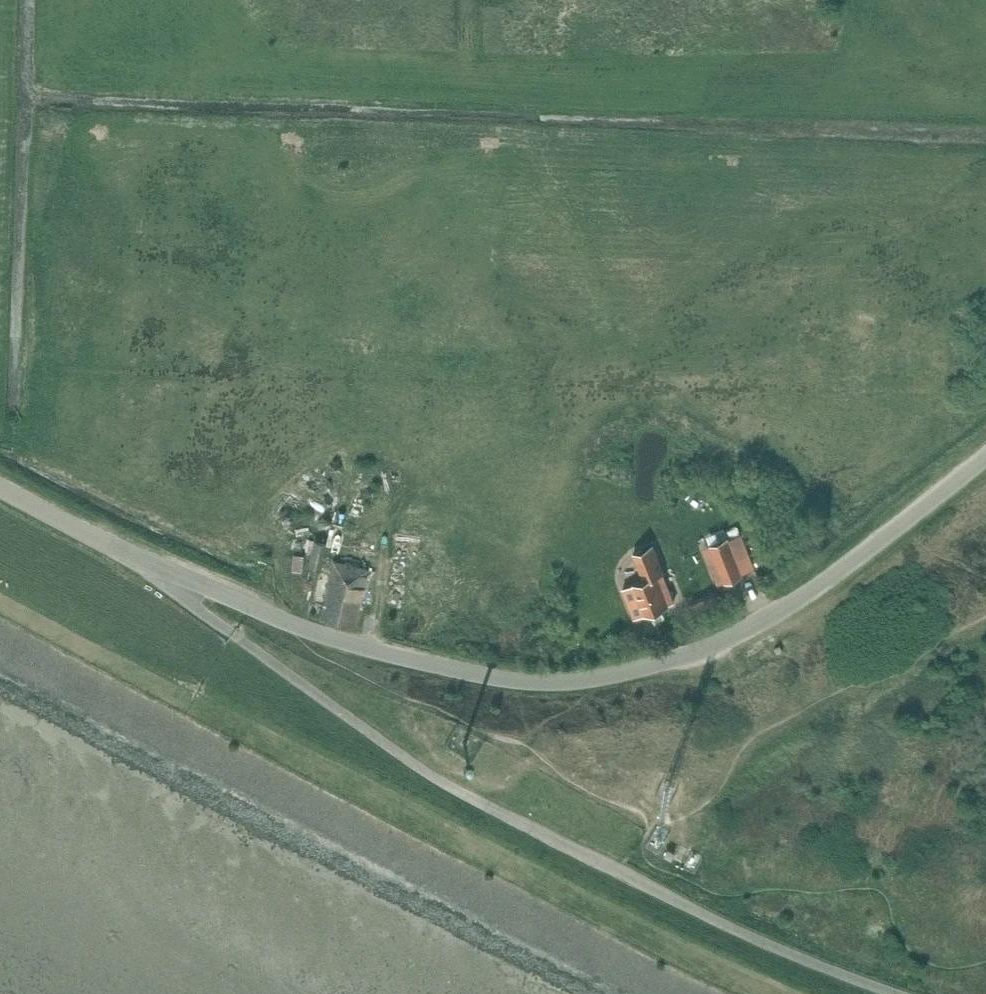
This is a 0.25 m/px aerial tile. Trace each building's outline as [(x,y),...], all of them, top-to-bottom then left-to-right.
[(730,537),(710,544),(725,581),(744,574),(730,537)] [(326,543),(313,540),(307,566),(320,569),(326,543)] [(636,584),(626,588),(638,618),(648,614),(671,605),(677,602),(670,587),(664,573),(665,572),(654,546),(635,554),(646,580),(636,584)] [(335,560),(331,575),(321,619),(356,627),(369,568),(335,560)]
